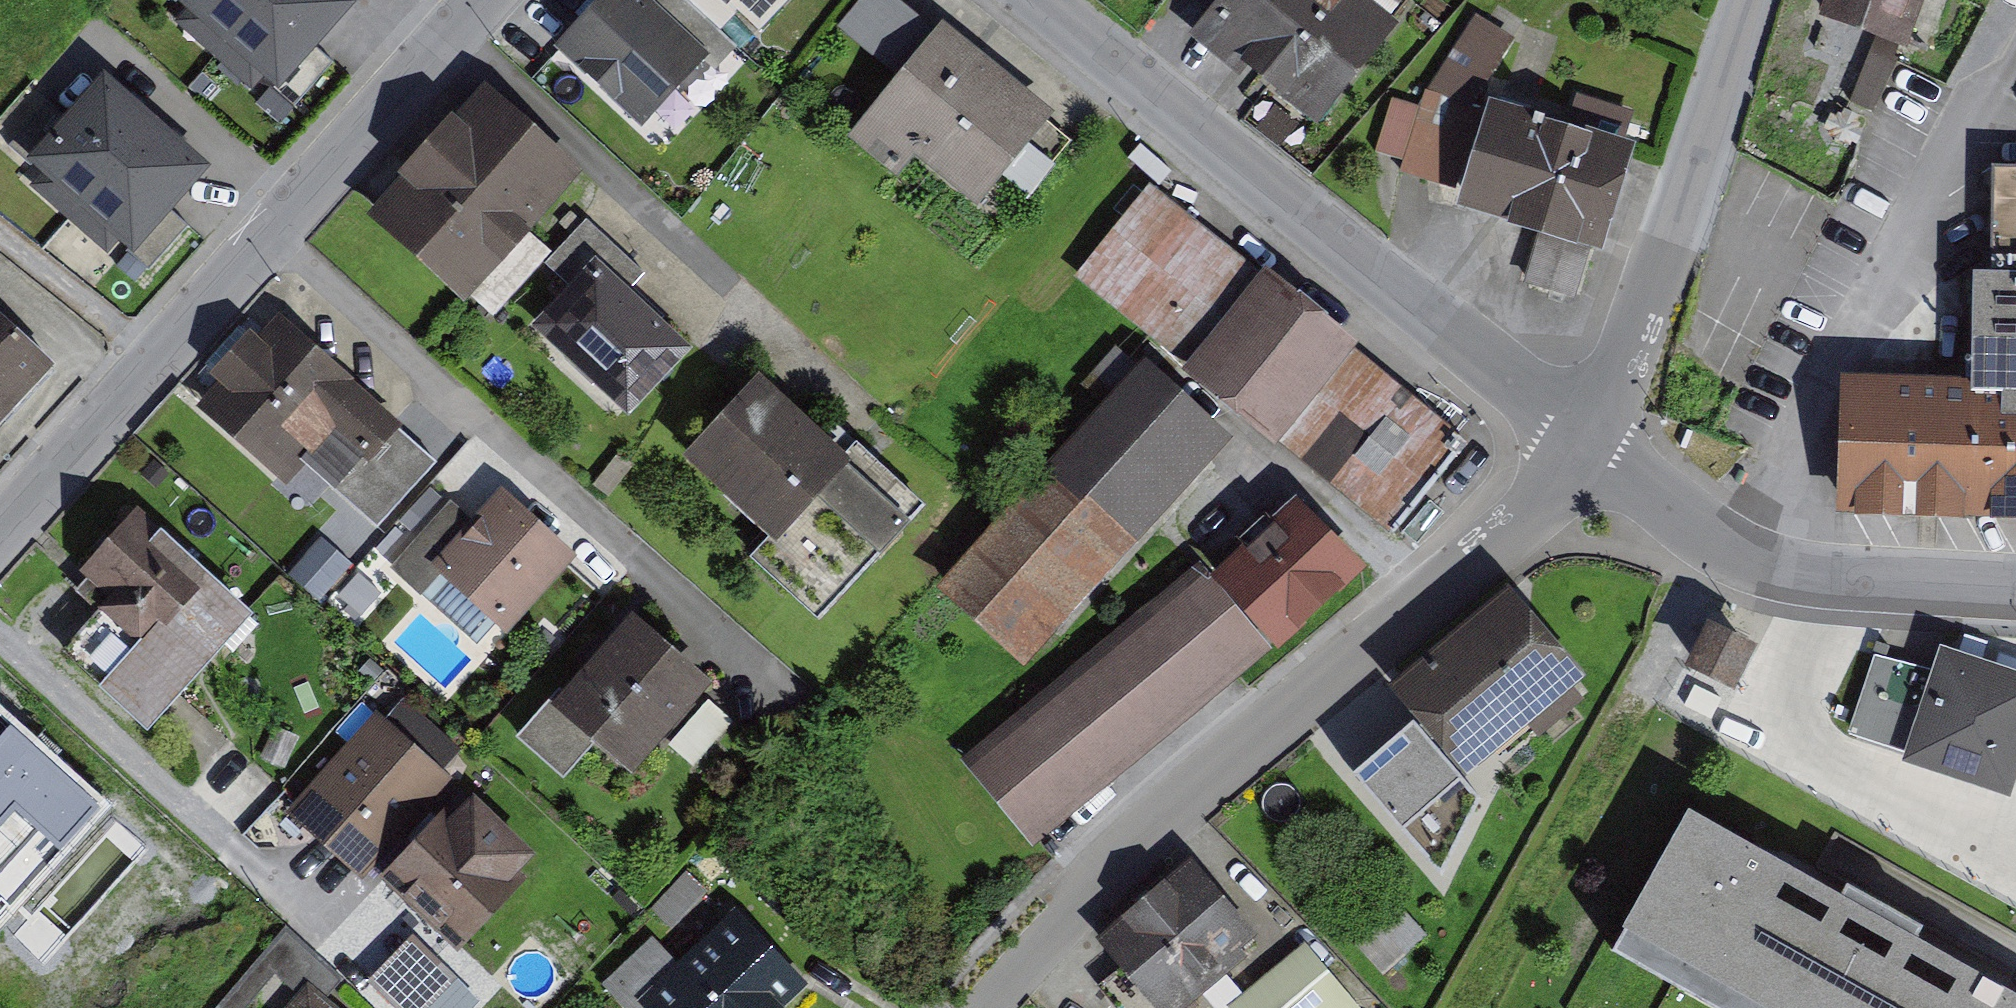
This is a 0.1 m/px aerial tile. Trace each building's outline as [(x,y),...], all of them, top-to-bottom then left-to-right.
[(352,0),(208,0),(291,73),(354,1),(352,0)] [(655,0),(611,0),(571,42),(651,117),(711,52),(655,0)] [(1205,40),(1258,81),(1265,73),(1336,127),(1414,27),(1380,0),(1237,0),(1205,40)] [(1836,16),(1928,50),(1946,0),(1842,0),(1836,16)] [(1488,21),(1438,94),(1478,107),(1518,36),(1488,21)] [(1073,116),(958,22),(864,137),(916,179),(931,160),(994,211),(1073,116)] [(226,164),(122,73),(48,157),(152,248),(226,164)] [(601,174),(498,82),(380,214),(483,306),(601,174)] [(1434,109),(1405,101),(1390,150),(1402,154),(1418,159),(1414,172),(1432,177),(1454,184),(1478,107),(1438,94),(1434,109)] [(1650,152),(1507,111),(1478,213),(1555,236),(1541,285),(1568,292),(1591,299),(1604,255),(1619,259),(1650,152)] [(2014,169),(2012,274),(1993,273),(1990,382),(1861,379),(1856,505),(1858,505),(1969,509),(2015,510),(2015,169),(2014,169)] [(1483,439),(1163,186),(1088,281),(1408,534),(1483,439)] [(712,351),(612,260),(548,329),(648,421),(712,351)] [(0,303),(0,444),(71,367),(0,303)] [(417,428),(288,310),(204,402),(297,488),(347,434),(382,466),(417,428)] [(953,591),(1042,670),(1253,440),(1164,363),(953,591)] [(872,467),(778,380),(700,463),(795,551),(872,467)] [(595,559),(515,488),(444,566),(525,638),(595,559)] [(1385,574),(1315,500),(1228,581),(1298,655),(1385,574)] [(177,530),(74,648),(169,730),(271,612),(177,530)] [(1288,653),(1211,563),(976,763),(1052,852),(1288,653)] [(1521,597),(1516,592),(1398,693),(1431,732),(1478,786),(1597,685),(1521,597)] [(730,687),(648,616),(567,708),(650,780),(730,687)] [(1753,648),(1706,625),(1684,668),(1731,691),(1753,648)] [(1838,768),(1924,797),(1932,775),(1914,769),(1946,674),(1915,664),(1878,651),(1838,768)] [(1954,652),(1946,674),(1914,769),(1932,775),(2015,801),(2015,673),(1954,652)] [(560,860),(386,712),(302,810),(475,959),(560,860)] [(1478,786),(1431,732),(1394,762),(1366,785),(1453,874),(1495,803),(1478,786)] [(0,744),(0,903),(64,829),(11,784),(26,766),(0,744)] [(1855,882),(1848,894),(1696,808),(1617,947),(1726,1007),(2015,1007),(2015,988),(1923,936),(1929,924),(1855,882)] [(1206,859),(1112,942),(1170,1007),(1204,1007),(1280,941),(1206,859)] [(754,914),(657,1001),(663,1007),(791,1007),(818,984),(754,914)] [(1320,944),(1306,956),(1244,1007),(1375,1007),(1320,944)] [(317,981),(294,1007),(350,1007),(317,981)]
